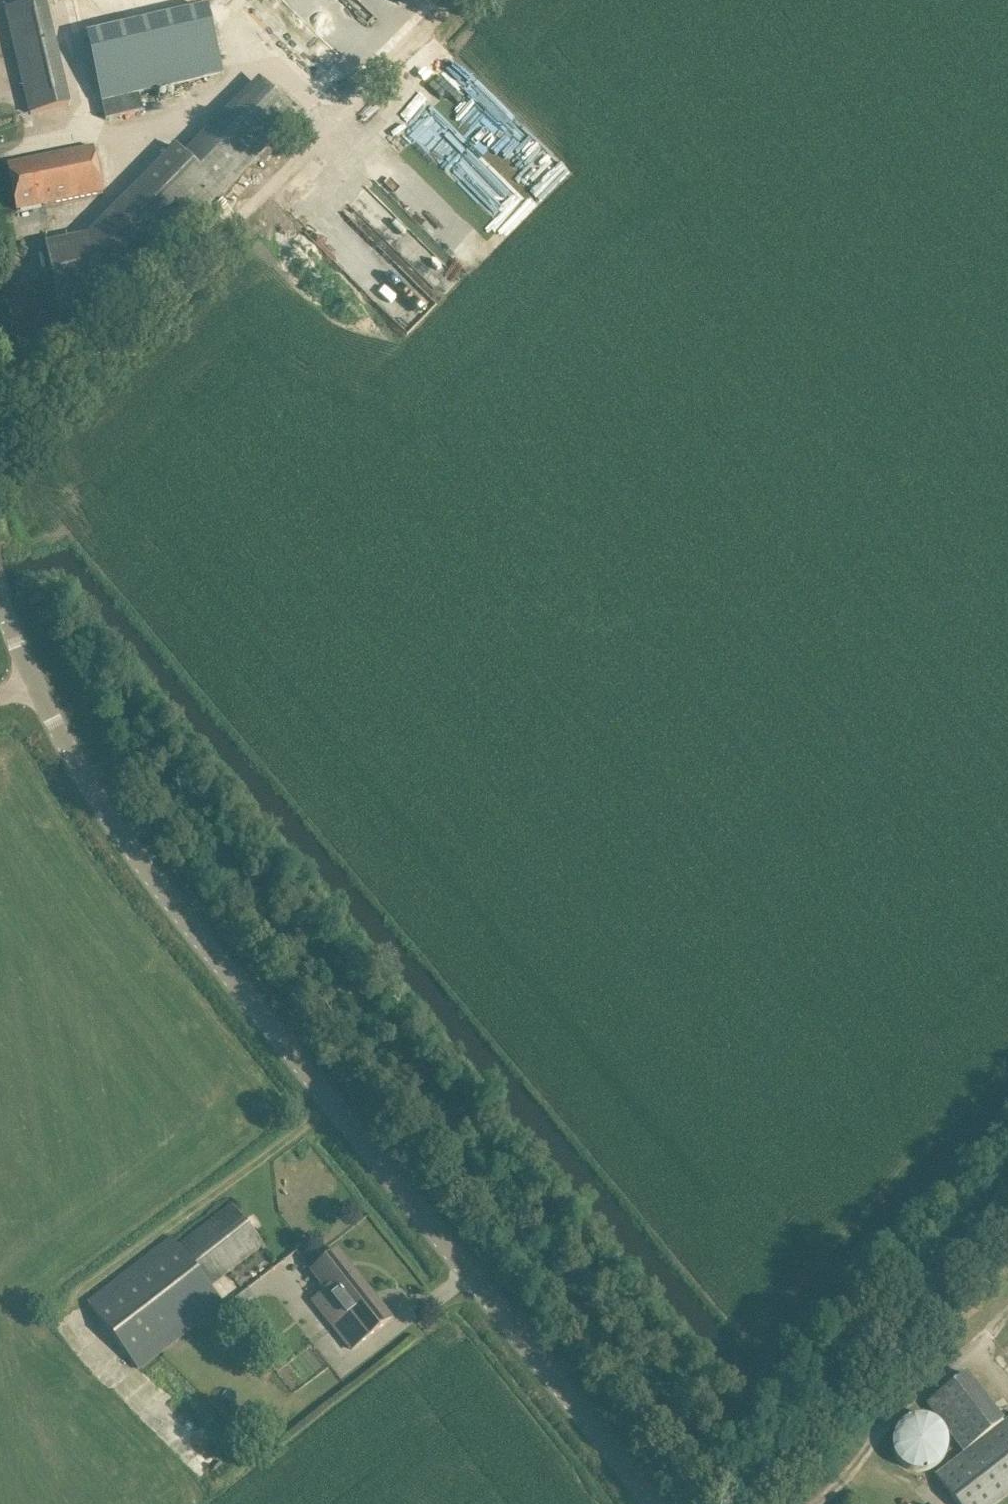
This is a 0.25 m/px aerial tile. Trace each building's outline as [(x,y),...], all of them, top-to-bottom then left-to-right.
[(14,44),(53,35),(45,0),(6,9),(14,44)] [(138,95),(224,75),(210,11),(86,40),(105,120),(142,111),(138,95)] [(175,148),(142,181),(188,228),(297,118),(258,79),(183,155),(175,148)] [(7,166),(17,211),(104,194),(95,148),(7,166)] [(486,214),(476,198),(462,207),(481,238),(509,220),(499,205),(486,214)] [(87,236),(46,245),(64,331),(76,328),(75,320),(101,315),(103,312),(87,236)] [(387,302),(383,310),(416,327),(433,293),(394,273),(380,299),(387,302)] [(29,604),(29,608),(49,603),(48,598),(41,591),(31,594),(29,604)] [(178,1246),(171,1237),(86,1303),(138,1369),(222,1304),(210,1288),(263,1246),(232,1205),(178,1246)] [(312,1272),(328,1292),(315,1302),(354,1351),(392,1321),(337,1251),(312,1272)] [(934,1476),(956,1503),(999,1503),(1007,1497),(1007,1419),(1004,1422),(967,1374),(927,1405),(964,1453),(934,1476)] [(948,1443),(947,1437),(947,1435),(944,1430),(939,1424),(934,1420),(928,1418),(921,1417),(913,1417),(909,1418),(906,1420),(901,1424),(897,1428),(893,1434),(892,1440),(892,1445),(892,1452),(894,1457),(897,1462),(901,1466),(906,1469),(914,1472),(921,1473),(927,1472),(933,1469),(938,1466),(941,1464),(944,1459),(946,1454),(948,1443)]
